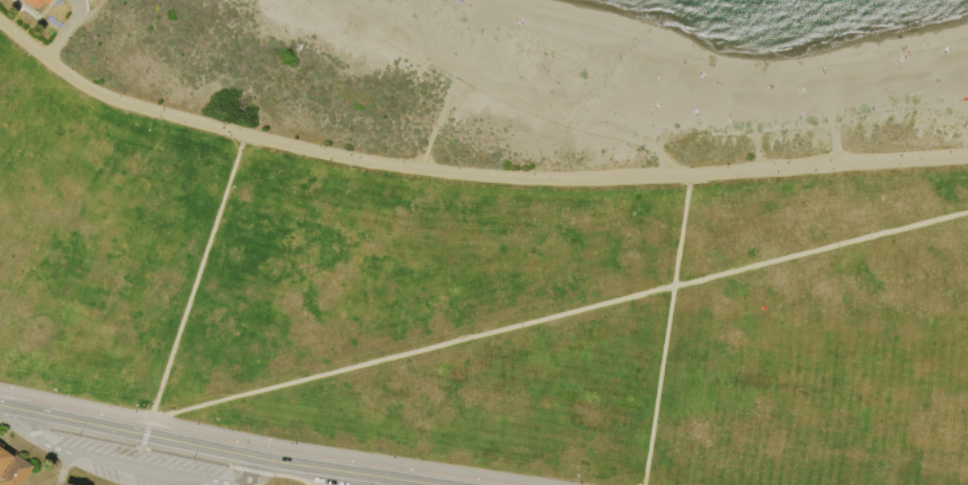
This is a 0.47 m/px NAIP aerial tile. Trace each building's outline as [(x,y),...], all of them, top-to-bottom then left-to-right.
[(31,8),(21,0),(50,0),(47,4),(43,2),(38,9),(33,5),(31,8)] [(36,467),(24,484),(0,484),(0,442),(5,445),(3,448),(16,457),(18,455),(36,467)]
